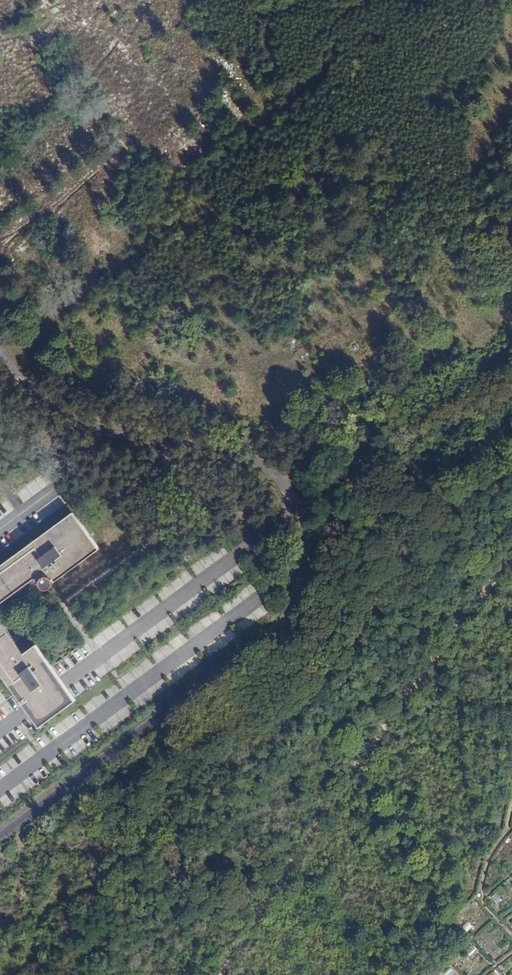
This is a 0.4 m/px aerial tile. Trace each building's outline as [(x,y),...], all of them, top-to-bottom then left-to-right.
[(73,513),(0,567),(0,604),(36,577),(37,579),(37,582),(40,583),(39,584),(40,586),(41,588),(42,589),(46,590),(50,589),(53,586),(53,584),(52,580),(54,579),(56,581),(99,549),(73,513)] [(4,676),(16,692),(51,667),(36,645),(24,654),(16,643),(15,640),(14,639),(0,620),(0,670),(4,676)] [(64,684),(51,667),(16,692),(29,710),(41,726),(76,700),(64,684)] [(479,951),(474,945),(465,952),(469,958),(479,951)]
